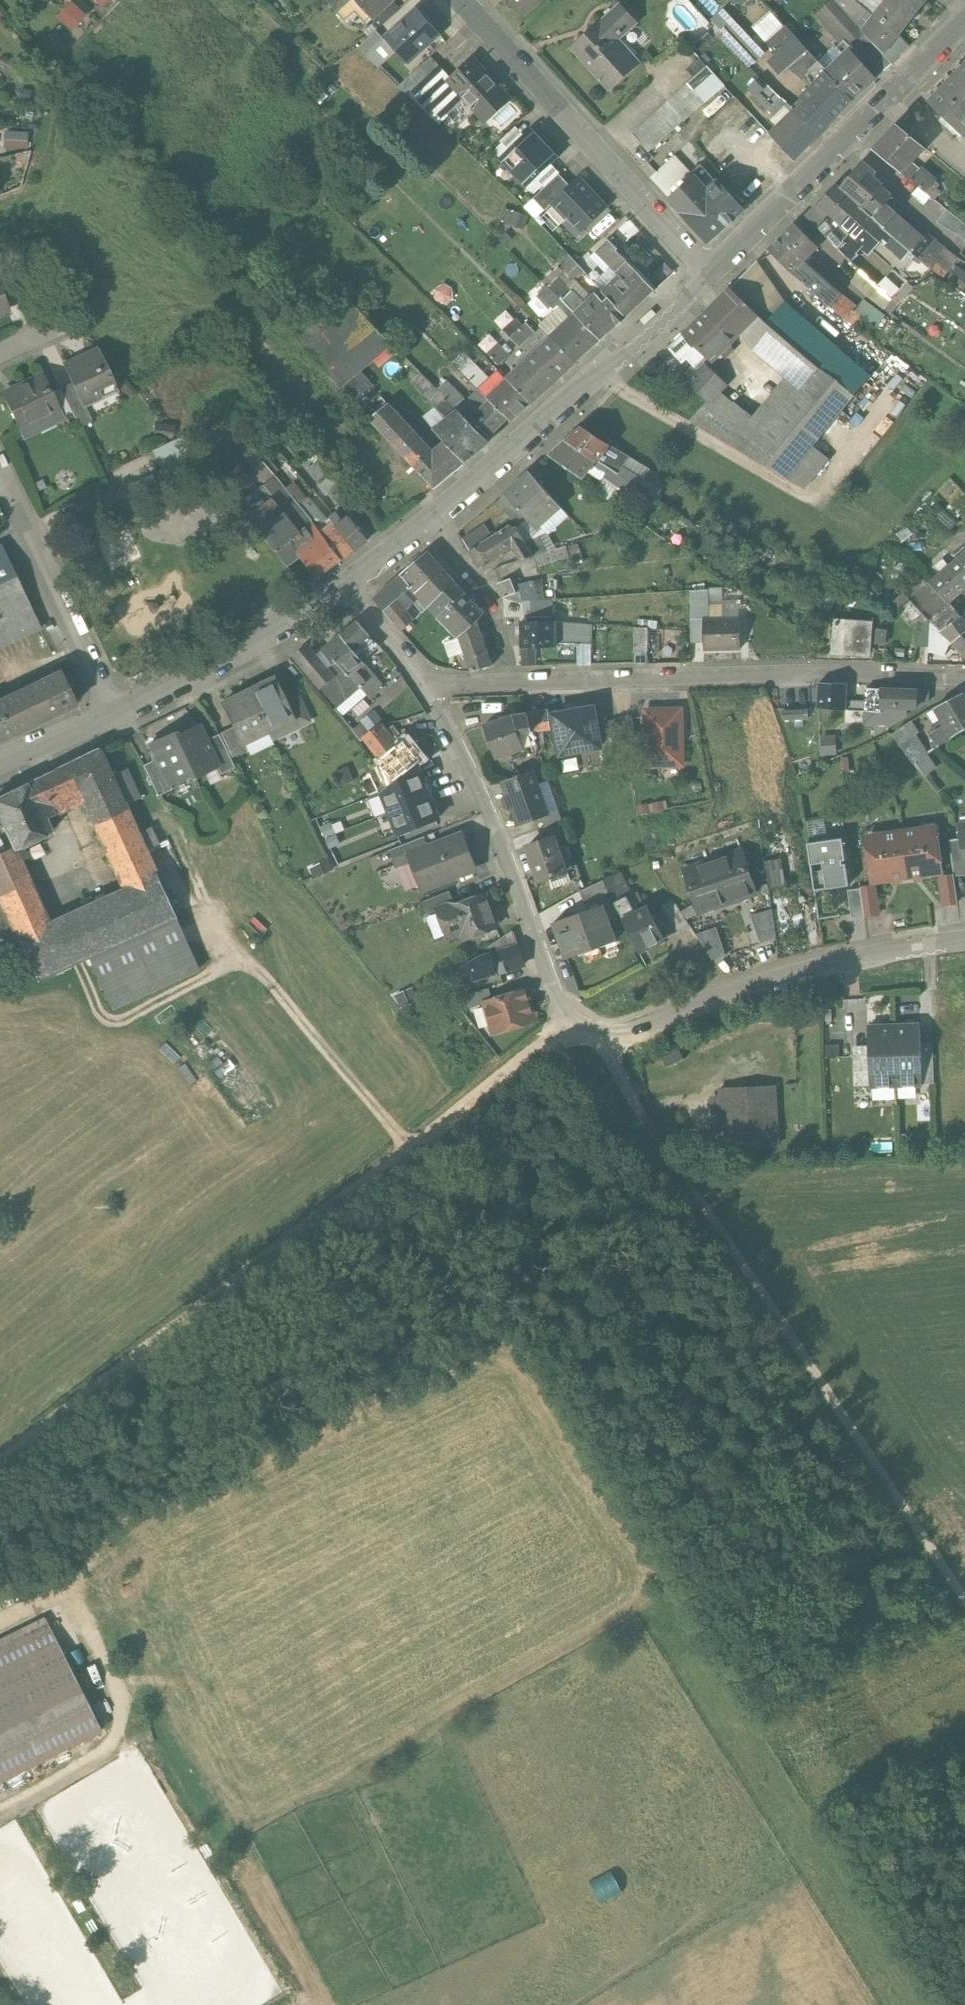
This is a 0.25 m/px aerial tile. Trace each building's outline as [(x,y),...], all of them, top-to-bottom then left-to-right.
[(328,2),(340,15),(356,1),(355,0),(330,0),(328,2)] [(356,1),(373,20),(394,2),(396,0),(355,0),(356,1)] [(524,16),(540,0),(509,0),(524,16)] [(833,0),(831,0),(815,15),(825,27),(827,26),(845,45),(848,43),(865,61),(862,64),(877,79),(892,64),(891,63),(833,0)] [(872,17),(852,0),(833,0),(891,63),(909,47),(898,37),(898,38),(872,17)] [(872,17),(898,38),(898,37),(927,0),(886,0),(872,17)] [(61,15),(73,28),(88,14),(75,1),(61,15)] [(394,2),(373,20),(381,28),(401,10),(394,2)] [(621,6),(574,49),(611,90),(639,65),(614,37),(618,33),(622,37),(637,23),(621,6)] [(712,22),(751,63),(763,52),(724,11),(712,22)] [(419,12),(387,40),(408,63),(439,36),(419,12)] [(777,54),(768,62),(780,74),(789,65),(802,78),(809,71),(808,70),(817,62),(772,13),(754,29),(777,54)] [(358,49),(368,59),(384,45),(375,34),(358,49)] [(865,61),(848,43),(845,45),(840,51),(844,55),(826,72),(853,101),(877,79),(862,64),(865,61)] [(410,94),(439,68),(431,59),(400,87),(409,97),(411,95),(410,94)] [(509,101),(473,61),(450,80),(449,82),(465,100),(484,122),(509,101)] [(853,101),(826,72),(817,62),(808,70),(809,71),(817,79),(800,96),(805,101),(796,111),(820,134),(853,101)] [(930,103),(964,137),(964,136),(964,66),(930,103)] [(449,115),(465,100),(449,82),(450,80),(439,68),(410,94),(411,95),(443,126),(452,118),(449,115)] [(708,68),(633,135),(651,154),(725,87),(708,68)] [(754,95),(774,114),(785,103),(765,84),(763,86),(759,82),(754,88),(758,92),(754,95)] [(735,98),(727,106),(736,116),(745,108),(735,98)] [(820,134),(796,111),(770,135),(794,161),(820,134)] [(749,112),(740,120),(746,126),(754,118),(749,112)] [(926,148),(898,124),(872,150),(911,182),(920,171),(911,163),(926,148)] [(531,129),(499,160),(527,189),(559,159),(531,129)] [(678,158),(661,175),(659,173),(653,179),(672,200),(697,179),(678,158)] [(881,189),(857,168),(843,186),(866,206),(881,189)] [(921,170),(920,171),(911,182),(919,189),(926,195),(933,187),(936,190),(940,185),(921,170)] [(533,199),(546,212),(554,205),(553,204),(570,187),(558,174),(533,199)] [(714,178),(704,186),(697,179),(672,200),(710,240),(745,210),(744,208),(744,209),(714,178)] [(570,187),(553,204),(554,205),(568,220),(565,223),(578,237),(607,209),(578,179),(570,187)] [(836,186),(813,209),(836,229),(842,224),(858,206),(836,186)] [(902,208),(881,189),(866,206),(887,225),(888,226),(895,217),(902,208)] [(932,199),(926,195),(919,189),(912,197),(922,207),(924,207),(932,199)] [(856,236),(873,219),(858,206),(842,224),(856,236)] [(827,237),(836,229),(813,209),(806,216),(827,237)] [(936,225),(962,238),(964,240),(964,226),(947,212),(936,225)] [(924,241),(895,217),(888,226),(887,225),(884,229),(887,231),(910,252),(911,253),(924,241)] [(867,246),(884,229),(873,219),(856,236),(867,246)] [(795,227),(769,251),(780,262),(806,238),(795,227)] [(901,262),(910,252),(887,231),(881,237),(888,244),(885,247),(901,262)] [(924,241),(911,253),(919,259),(933,241),(928,237),(924,241)] [(806,238),(780,262),(790,274),(803,262),(817,249),(806,238)] [(628,262),(608,240),(597,252),(611,269),(616,273),(628,262)] [(933,241),(919,259),(930,270),(945,251),(933,241)] [(852,262),(858,255),(844,242),(838,248),(851,261),(852,262)] [(862,273),(891,301),(908,283),(871,250),(867,253),(864,249),(858,255),(852,262),(862,273)] [(945,251),(930,270),(946,281),(958,266),(959,263),(945,251)] [(857,278),(862,273),(852,262),(851,261),(845,267),(857,278)] [(655,291),(628,262),(616,273),(619,277),(603,293),(608,298),(626,318),(626,317),(627,318),(628,316),(648,297),(649,297),(655,291),(654,291),(655,291)] [(833,290),(803,262),(790,274),(801,285),(821,304),(832,291),(833,290)] [(1,295),(14,290),(3,266),(0,268),(0,292),(1,295)] [(958,266),(946,281),(963,293),(964,290),(964,271),(958,266)] [(603,293),(619,277),(616,273),(611,269),(595,284),(603,293)] [(890,314),(912,287),(908,283),(891,301),(862,273),(857,278),(852,283),(890,314)] [(560,300),(571,289),(559,275),(554,280),(558,284),(550,290),(554,294),(560,300)] [(608,298),(603,302),(594,293),(582,304),(580,299),(571,289),(560,300),(564,304),(601,340),(626,318),(608,298)] [(814,447),(828,429),(853,398),(793,350),(789,347),(774,333),(765,325),(730,289),(719,300),(741,322),(751,332),(750,339),(779,369),(762,390),(758,387),(755,391),(759,394),(752,403),(773,421),(763,434),(749,453),(790,477),(814,447)] [(828,310),(840,297),(832,291),(821,304),(828,310)] [(341,294),(291,335),(337,386),(390,342),(341,294)] [(553,306),(560,300),(554,294),(547,299),(553,306)] [(861,314),(840,297),(828,310),(853,329),(854,328),(860,332),(868,320),(884,332),(894,321),(870,303),(861,314)] [(719,300),(685,333),(669,347),(683,362),(688,358),(698,369),(709,357),(713,361),(719,354),(724,359),(731,351),(726,347),(732,340),(733,335),(730,332),(741,322),(719,300)] [(570,316),(552,333),(554,335),(551,338),(575,362),(601,340),(564,304),(561,306),(570,316)] [(869,378),(786,306),(765,325),(774,333),(789,347),(793,350),(853,398),(869,378)] [(525,324),(509,338),(517,346),(533,332),(525,324)] [(575,362),(551,338),(529,358),(554,382),(575,362)] [(496,344),(487,353),(498,365),(507,356),(496,344)] [(95,349),(63,364),(72,383),(81,402),(83,401),(113,387),(95,349)] [(529,358),(507,379),(531,402),(554,382),(529,358)] [(471,363),(461,373),(477,388),(486,379),(471,363)] [(728,384),(706,366),(689,386),(708,402),(711,404),(718,395),(728,384)] [(41,374),(3,392),(21,428),(57,411),(58,411),(50,393),(41,374)] [(507,379),(487,398),(506,416),(511,420),(531,402),(507,379)] [(455,408),(457,406),(463,400),(444,382),(436,390),(455,408)] [(61,388),(72,412),(79,427),(92,421),(83,401),(81,402),(72,383),(61,388)] [(449,419),(457,410),(455,408),(436,390),(432,385),(423,394),(449,419)] [(50,393),(58,411),(57,411),(60,418),(72,412),(61,388),(50,393)] [(487,398),(479,391),(467,403),(464,400),(463,400),(457,406),(488,435),(506,416),(487,398)] [(763,434),(718,395),(711,404),(708,402),(692,422),(749,453),(763,434)] [(434,453),(382,398),(378,401),(382,404),(368,417),(433,486),(451,471),(434,453)] [(490,441),(457,410),(449,419),(435,431),(446,443),(434,453),(451,471),(490,441)] [(274,475),(257,454),(256,454),(225,418),(216,426),(239,453),(239,454),(251,468),(262,480),(266,486),(242,503),(277,551),(291,541),(300,555),(299,556),(316,578),(342,559),(323,534),(323,533),(274,475)] [(631,459),(582,428),(566,441),(599,464),(619,477),(625,468),(631,459)] [(165,481),(203,462),(182,437),(151,452),(165,481)] [(599,464),(566,441),(550,456),(582,479),(599,464)] [(814,447),(790,477),(805,485),(827,458),(814,447)] [(352,496),(322,461),(313,469),(324,481),(320,484),(328,493),(332,490),(344,503),(352,496)] [(644,483),(625,468),(619,477),(639,491),(644,483)] [(342,524),(334,515),(326,521),(281,469),(274,475),(323,533),(323,534),(342,559),(355,550),(337,528),(342,524)] [(560,507),(530,473),(506,495),(527,519),(530,516),(539,526),(560,507)] [(611,503),(619,492),(604,481),(596,491),(611,503)] [(954,484),(945,494),(951,505),(956,509),(951,515),(959,521),(963,516),(964,517),(964,494),(954,484)] [(531,534),(539,526),(530,516),(527,519),(506,495),(497,504),(519,528),(523,526),(531,534)] [(957,523),(939,508),(926,522),(944,538),(957,523)] [(337,528),(355,550),(367,541),(349,519),(342,524),(337,528)] [(491,539),(469,552),(479,569),(511,549),(514,553),(527,545),(517,529),(513,530),(510,526),(491,539)] [(519,528),(517,529),(527,545),(534,557),(548,552),(531,534),(523,526),(519,528)] [(469,552),(491,539),(484,528),(462,542),(469,552)] [(302,588),(316,578),(299,556),(300,555),(291,541),(277,551),(302,588)] [(585,563),(579,543),(568,546),(574,566),(585,563)] [(527,545),(514,553),(519,561),(534,557),(527,545)] [(0,546),(0,584),(15,577),(1,546),(0,546)] [(548,552),(534,557),(538,568),(569,558),(565,547),(548,552)] [(427,552),(373,599),(385,613),(398,601),(412,589),(416,594),(443,570),(427,552)] [(955,562),(964,574),(964,554),(955,562)] [(955,562),(949,568),(943,561),(936,567),(942,574),(939,576),(956,596),(964,589),(964,574),(955,562)] [(443,570),(416,594),(429,608),(454,582),(443,570)] [(956,596),(939,576),(928,585),(928,586),(945,606),(956,596)] [(0,584),(0,621),(30,607),(15,577),(0,584)] [(541,581),(517,584),(513,586),(511,580),(498,585),(503,597),(523,603),(531,603),(544,602),(541,581)] [(454,582),(429,608),(439,620),(465,594),(454,582)] [(945,606),(928,586),(910,601),(911,601),(923,614),(928,620),(945,606)] [(704,619),(709,619),(709,598),(723,597),(723,589),(691,591),(691,643),(704,643),(704,619)] [(465,594),(439,620),(449,629),(473,604),(465,594)] [(900,609),(910,601),(905,595),(895,603),(900,609)] [(398,601),(385,613),(402,632),(415,621),(398,601)] [(923,614),(911,601),(901,610),(911,622),(923,614)] [(544,602),(531,603),(533,618),(548,619),(548,607),(548,602),(544,602)] [(531,603),(523,603),(524,619),(533,618),(531,603)] [(473,604),(449,629),(459,639),(475,623),(483,615),(473,604)] [(0,621),(0,647),(0,648),(40,629),(30,607),(0,621)] [(942,634),(953,624),(948,615),(935,627),(942,634)] [(942,634),(952,644),(964,633),(964,624),(960,617),(953,624),(942,634)] [(741,650),(740,618),(709,619),(704,619),(704,643),(705,651),(741,650)] [(930,622),(917,621),(914,646),(927,647),(930,622)] [(380,647),(356,622),(340,635),(362,662),(363,662),(380,647)] [(935,627),(930,622),(927,647),(927,654),(944,657),(946,650),(950,645),(952,644),(942,634),(935,627)] [(490,666),(475,623),(459,639),(472,673),(490,666)] [(556,623),(522,623),(521,649),(557,647),(557,644),(556,623)] [(578,625),(556,623),(557,644),(577,645),(578,625)] [(868,626),(834,624),(832,652),(866,654),(868,626)] [(578,625),(577,645),(590,645),(590,626),(578,625)] [(648,629),(636,629),(635,652),(648,652),(648,629)] [(952,644),(950,645),(964,659),(964,633),(952,644)] [(362,662),(340,635),(323,650),(335,664),(338,661),(350,676),(351,676),(360,688),(370,700),(384,688),(363,662),(362,662)] [(335,664),(323,650),(316,656),(307,645),(294,656),(337,709),(360,688),(351,676),(350,676),(338,661),(335,664)] [(294,666),(288,670),(295,678),(300,674),(294,666)] [(61,672),(21,691),(36,723),(76,704),(61,672)] [(284,703),(273,680),(248,692),(267,731),(272,740),(296,729),(295,727),(294,727),(291,720),(292,720),(284,703)] [(846,685),(819,684),(818,709),(845,711),(846,702),(846,685)] [(882,690),(867,689),(866,703),(846,702),(845,711),(876,713),(881,713),(881,708),(882,690)] [(917,691),(882,690),(881,708),(906,709),(916,710),(917,691)] [(0,701),(0,741),(36,723),(21,691),(0,701)] [(917,691),(916,710),(927,703),(927,691),(917,691)] [(248,692),(223,704),(234,727),(242,744),(243,743),(267,731),(248,692)] [(935,708),(943,721),(942,721),(946,727),(931,736),(935,743),(932,745),(935,749),(964,730),(964,698),(963,694),(935,708)] [(291,720),(294,727),(295,727),(306,721),(295,698),(284,703),(292,720),(291,720)] [(594,708),(554,716),(561,756),(600,748),(594,708)] [(881,708),(881,713),(888,714),(889,726),(906,716),(906,709),(881,708)] [(681,710),(645,711),(647,767),(683,766),(681,710)] [(876,713),(845,711),(845,719),(875,721),(876,713)] [(550,731),(549,713),(528,715),(537,743),(545,741),(543,732),(550,731)] [(150,739),(184,726),(180,714),(146,727),(150,739)] [(514,716),(485,726),(496,759),(538,746),(537,743),(528,715),(514,716)] [(619,719),(625,742),(637,739),(630,716),(619,719)] [(607,722),(614,745),(625,742),(619,719),(607,722)] [(351,729),(360,742),(365,738),(375,730),(367,721),(351,729)] [(911,722),(899,729),(893,735),(913,764),(927,755),(914,735),(918,733),(911,722)] [(398,744),(383,725),(380,726),(375,730),(365,738),(382,759),(387,755),(386,754),(398,744)] [(176,737),(192,774),(194,778),(217,767),(218,766),(207,742),(199,726),(176,737)] [(220,734),(231,757),(246,750),(243,743),(242,744),(234,727),(220,734)] [(192,774),(176,737),(174,734),(149,745),(157,761),(168,786),(170,785),(192,774)] [(207,742),(218,766),(217,767),(221,776),(235,769),(219,736),(207,742)] [(442,738),(429,749),(434,762),(452,754),(442,738)] [(547,752),(545,741),(537,743),(538,746),(541,754),(547,752)] [(413,766),(398,744),(386,754),(387,755),(382,759),(398,780),(404,775),(404,774),(413,766)] [(98,751),(40,780),(53,807),(80,793),(105,845),(136,830),(98,751)] [(170,785),(168,786),(157,761),(144,767),(158,797),(172,790),(170,785)] [(404,804),(429,794),(418,764),(416,766),(415,765),(413,766),(404,774),(404,775),(398,780),(381,794),(389,814),(406,807),(404,804)] [(532,775),(505,785),(508,794),(504,801),(506,807),(514,810),(520,826),(548,816),(532,775)] [(0,798),(0,819),(15,846),(16,849),(51,834),(45,820),(53,816),(53,807),(40,780),(32,783),(29,777),(24,779),(27,786),(0,798)] [(406,807),(389,814),(398,835),(439,819),(429,794),(404,804),(406,807)] [(542,830),(561,823),(559,815),(540,822),(542,830)] [(923,832),(923,829),(901,832),(907,878),(942,873),(937,836),(930,837),(923,832)] [(136,830),(105,845),(127,890),(51,924),(20,938),(38,980),(90,956),(176,915),(136,830)] [(901,832),(878,835),(879,838),(874,845),(867,846),(872,883),(907,878),(901,832)] [(422,838),(391,851),(398,869),(413,864),(411,858),(427,851),(422,838)] [(427,851),(411,858),(413,864),(424,891),(475,871),(462,838),(427,851)] [(554,838),(526,848),(537,881),(548,877),(553,889),(570,883),(565,869),(571,867),(563,845),(557,847),(554,838)] [(842,839),(807,844),(814,891),(849,886),(842,839)] [(964,868),(964,860),(962,839),(949,841),(953,870),(964,868)] [(15,846),(0,854),(0,895),(20,938),(51,924),(16,849),(15,846)] [(741,851),(713,861),(727,904),(756,894),(741,851)] [(783,857),(769,860),(774,885),(788,883),(783,857)] [(713,861),(684,870),(699,913),(727,904),(713,861)] [(608,892),(615,904),(625,899),(633,895),(622,872),(603,881),(608,892)] [(958,904),(954,876),(940,878),(944,905),(958,904)] [(603,881),(580,892),(586,903),(608,892),(603,881)] [(875,888),(861,889),(865,916),(879,915),(875,888)] [(865,916),(861,889),(848,891),(852,918),(865,916)] [(486,895),(460,906),(455,904),(438,910),(449,938),(462,933),(464,940),(498,927),(486,895)] [(626,921),(634,917),(625,899),(615,904),(624,922),(626,921)] [(675,903),(652,915),(664,940),(690,926),(675,903)] [(602,906),(554,923),(567,959),(615,942),(602,906)] [(642,951),(664,940),(649,909),(634,917),(626,921),(642,951)] [(776,939),(772,910),(751,917),(760,944),(776,939)] [(176,915),(90,956),(115,1011),(202,969),(176,915)] [(696,935),(713,961),(726,956),(717,928),(696,935)] [(511,942),(489,949),(491,955),(472,961),(461,972),(465,984),(524,966),(513,932),(507,936),(511,942)] [(465,1010),(484,1005),(484,1004),(491,1001),(488,990),(461,998),(465,1010)] [(491,1001),(484,1004),(484,1005),(492,1032),(507,1028),(508,1030),(519,1026),(517,1020),(533,1015),(526,991),(491,1001)] [(894,1026),(896,1087),(922,1086),(922,1084),(921,1044),(920,1025),(894,1026)] [(870,1086),(870,1087),(896,1087),(894,1026),(868,1027),(869,1046),(870,1086)] [(921,1044),(922,1084),(934,1084),(932,1044),(921,1044)] [(839,1058),(838,1046),(826,1046),(827,1059),(839,1058)] [(870,1086),(869,1046),(853,1047),(854,1087),(870,1086)] [(774,1086),(721,1089),(724,1150),(777,1147),(774,1086)] [(0,1641),(0,1781),(101,1731),(45,1620),(0,1641)]
